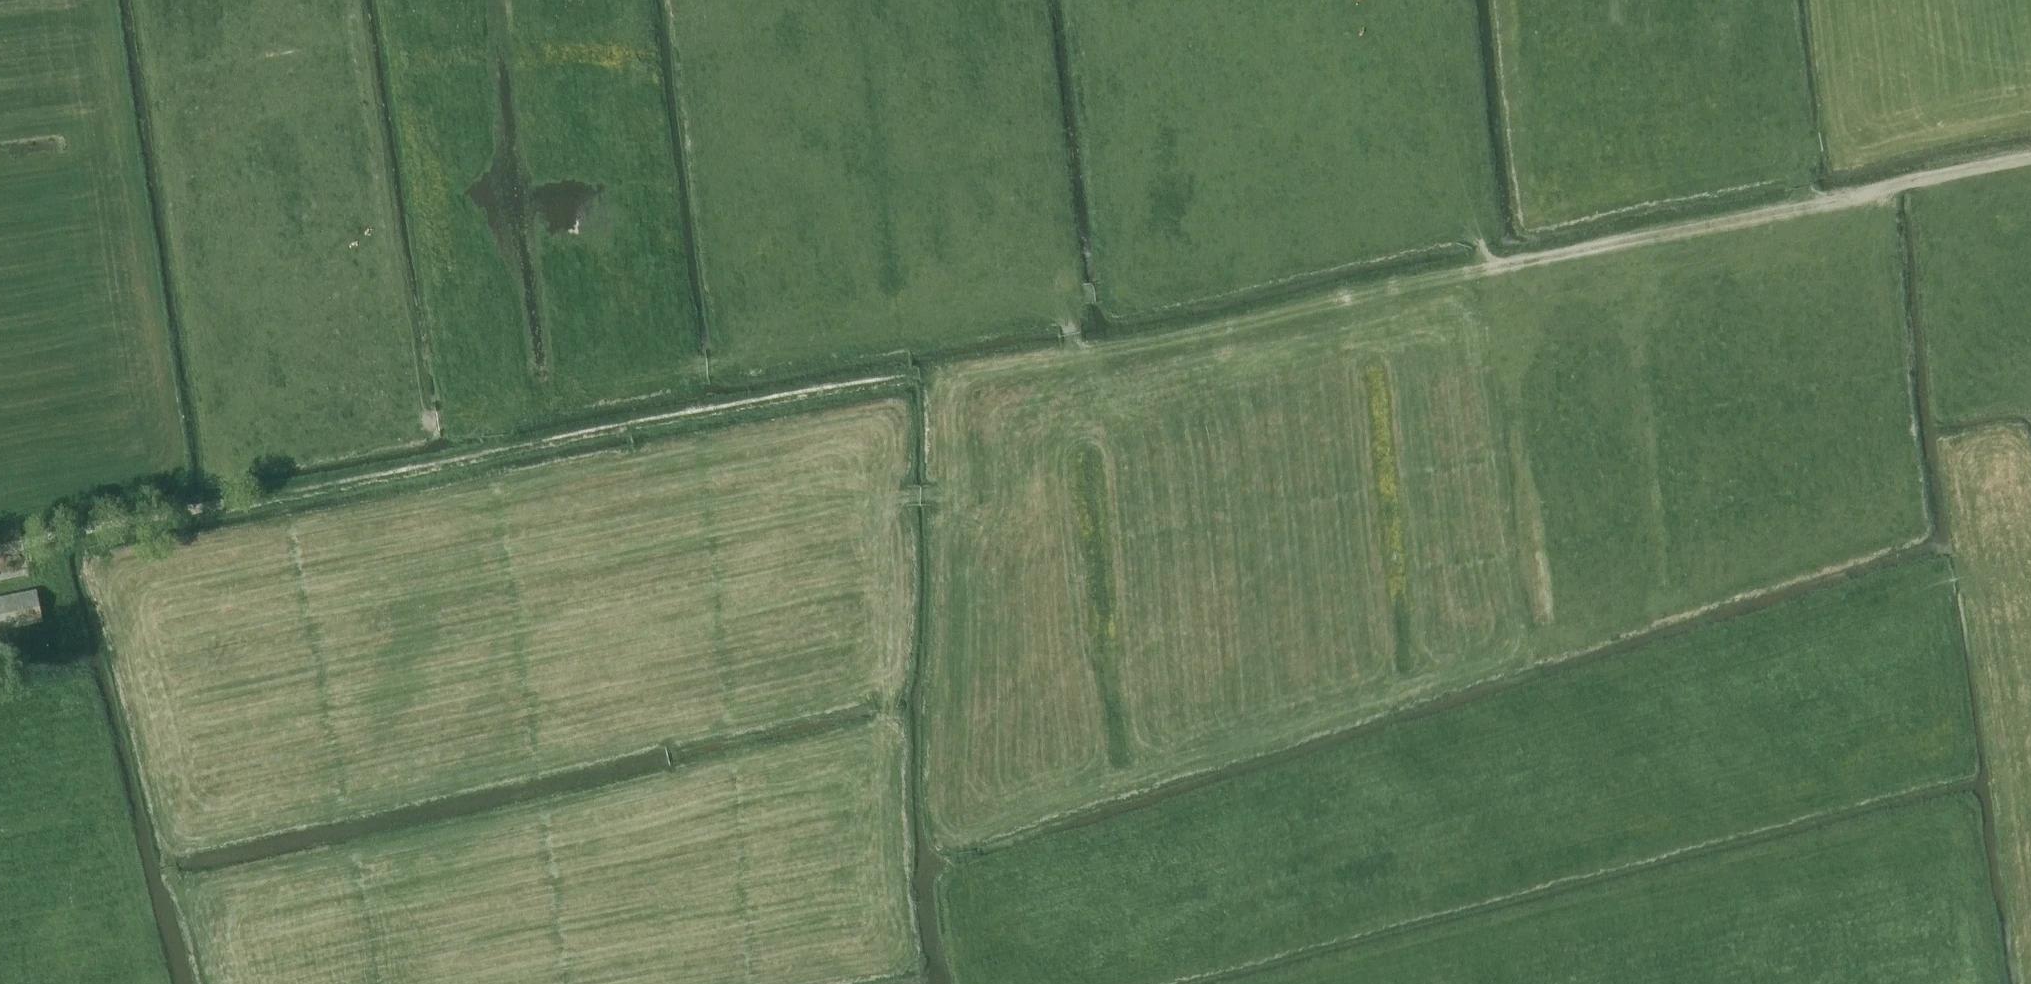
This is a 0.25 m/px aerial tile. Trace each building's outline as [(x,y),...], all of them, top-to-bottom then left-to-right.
[(35,587),(0,594),(0,628),(42,620),(35,587)]
